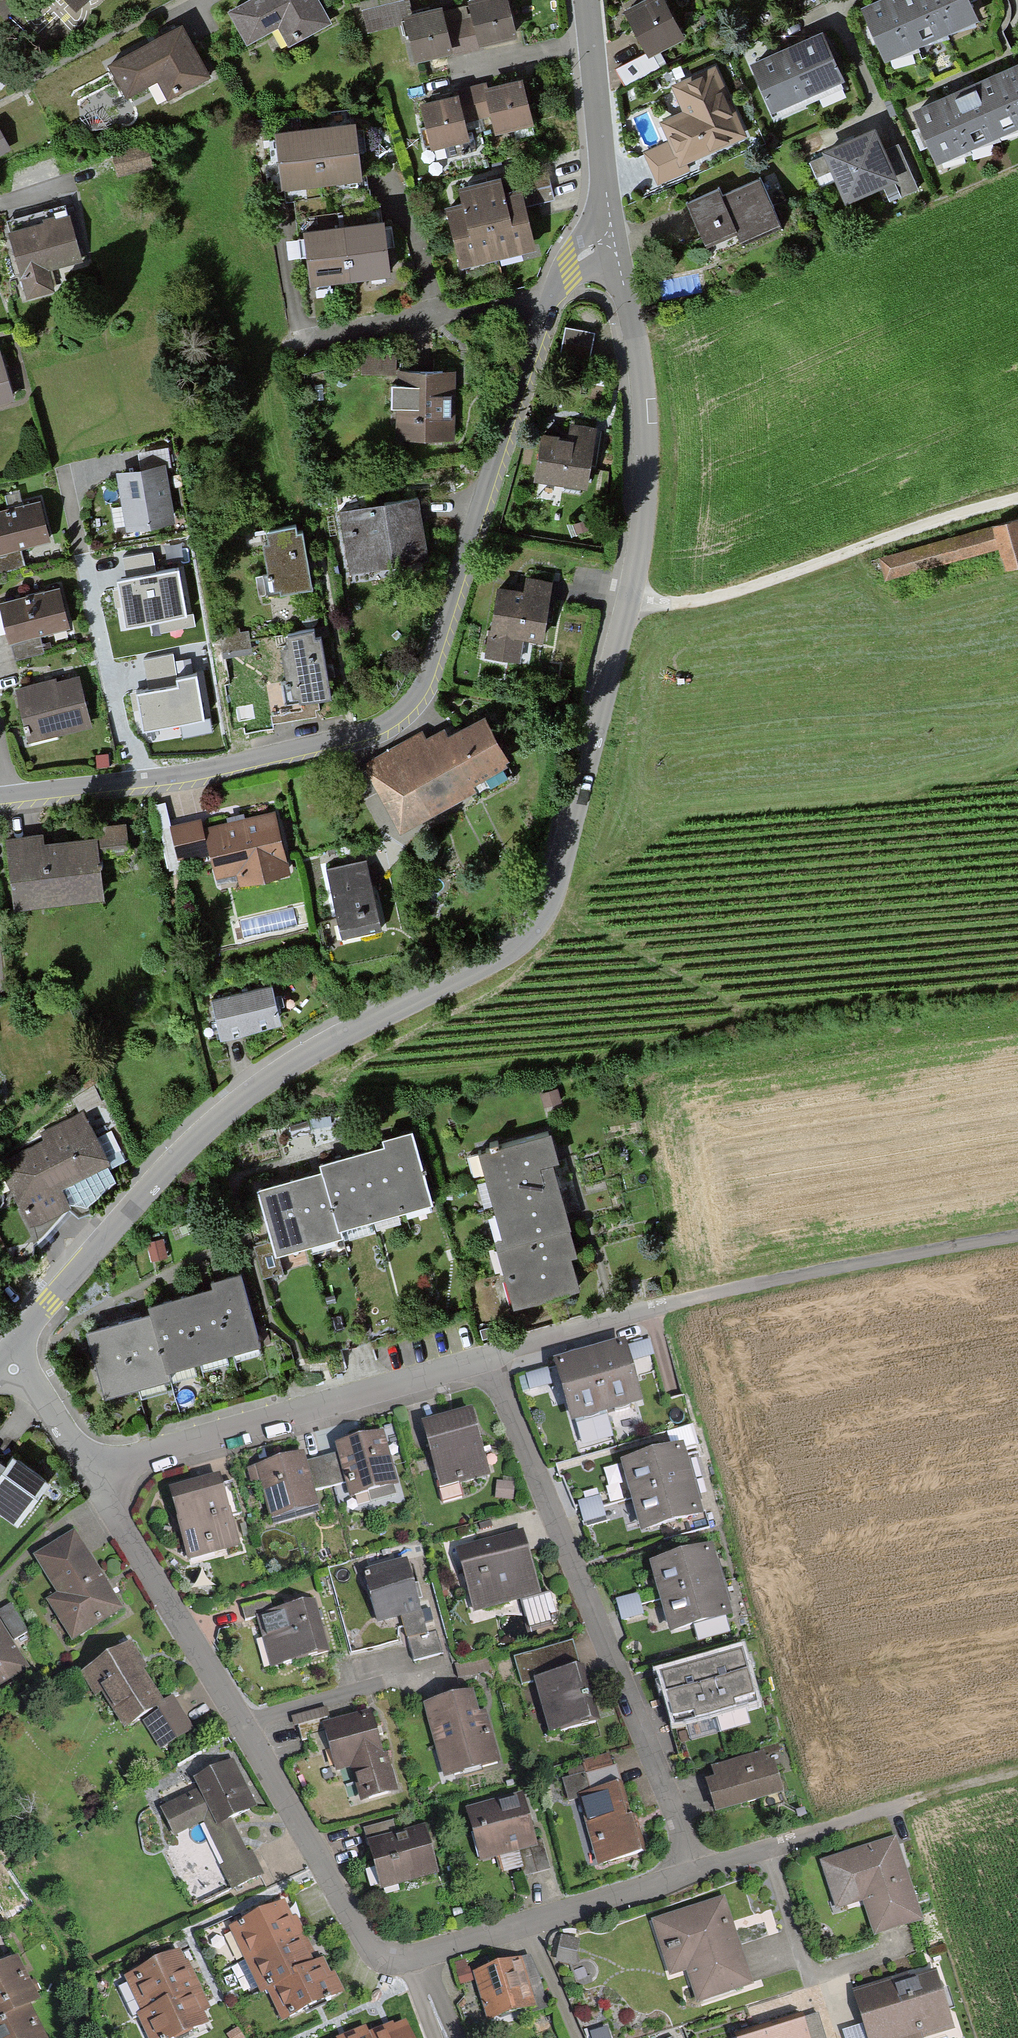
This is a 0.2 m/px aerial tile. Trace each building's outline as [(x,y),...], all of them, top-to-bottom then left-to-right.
[(76,13),(89,0),(63,0),(76,13)] [(330,21),(318,0),(249,0),(228,12),(247,45),(279,27),(289,44),(330,21)] [(513,39),(503,0),(478,0),(464,3),(468,18),(475,48),(513,39)] [(686,36),(668,0),(643,0),(624,10),(646,55),(686,36)] [(980,22),(969,0),(888,0),(886,1),(863,12),(888,65),(980,22)] [(401,21),(396,4),(358,13),(362,30),(401,21)] [(411,63),(448,54),(440,24),(438,12),(401,21),(411,63)] [(475,48),(468,18),(440,24),(448,54),(475,48)] [(168,99),(209,79),(185,31),(174,36),(110,67),(127,101),(160,84),(168,99)] [(775,115),(843,85),(821,35),(797,45),(779,54),(752,65),(775,115)] [(1017,132),(1017,69),(996,78),(967,91),(937,104),(916,113),(939,166),(1017,132)] [(656,181),(748,136),(716,70),(673,91),(683,111),(658,124),(668,143),(644,155),(656,181)] [(519,86),(482,95),(489,125),(492,137),(529,128),(519,86)] [(454,102),(462,132),(489,125),(482,95),(454,102)] [(454,102),(417,111),(427,156),(465,146),(462,132),(454,102)] [(13,151),(0,127),(0,158),(13,151)] [(284,189),(362,177),(356,136),(354,127),(276,138),(278,147),(284,189)] [(848,200),(897,179),(877,130),(852,140),(827,150),(848,200)] [(902,140),(887,146),(903,189),(919,183),(902,140)] [(732,247),(775,230),(757,182),(719,197),(715,188),(681,201),(699,249),(728,238),(732,247)] [(455,272),(531,254),(517,195),(500,199),(496,184),(453,194),(457,211),(441,214),(455,272)] [(52,269),(83,261),(71,218),(48,224),(7,235),(24,301),(58,292),(52,269)] [(307,283),(388,274),(383,233),(382,221),(302,230),(303,243),(307,283)] [(585,360),(590,331),(560,326),(555,355),(585,360)] [(390,368),(390,352),(357,352),(357,368),(390,368)] [(14,396),(0,354),(0,400),(14,396)] [(390,437),(447,437),(447,388),(447,368),(390,368),(390,437)] [(530,479),(581,487),(590,426),(562,422),(561,435),(537,431),(530,479)] [(139,455),(142,470),(165,466),(165,468),(171,467),(168,449),(139,455)] [(165,468),(165,466),(142,470),(136,471),(116,474),(126,532),(174,524),(165,468)] [(342,569),(422,557),(412,497),(333,509),(342,569)] [(50,541),(41,503),(0,513),(0,554),(9,552),(50,541)] [(878,561),(883,579),(1000,546),(1008,575),(1017,572),(1017,521),(878,561)] [(269,592),(306,586),(296,527),(259,533),(269,592)] [(194,614),(186,615),(178,570),(157,574),(153,553),(124,559),(128,580),(118,582),(126,626),(158,620),(161,634),(197,627),(194,614)] [(516,640),(538,643),(546,580),(520,577),(518,589),(491,585),(483,656),(514,659),(516,640)] [(30,638),(70,628),(60,590),(1,604),(11,643),(30,638)] [(285,703),(324,695),(312,636),(306,637),(305,628),(278,633),(281,647),(274,648),(285,703)] [(173,654),(143,660),(149,691),(137,693),(143,731),(180,724),(183,738),(212,733),(210,720),(204,721),(196,674),(177,677),(173,654)] [(28,744),(91,727),(78,677),(51,684),(14,694),(28,744)] [(469,798),(511,776),(477,711),(439,730),(436,726),(418,735),(415,729),(358,759),(393,827),(464,790),(469,798)] [(240,892),(292,879),(277,819),(205,837),(202,825),(172,833),(180,866),(211,859),(218,886),(237,881),(240,892)] [(129,856),(127,830),(98,832),(99,844),(101,858),(129,856)] [(15,909),(104,902),(101,858),(99,844),(45,849),(44,839),(9,842),(15,909)] [(336,936),(374,927),(358,858),(320,867),(336,936)] [(216,1038),(276,1024),(267,986),(207,1000),(216,1038)] [(110,1162),(84,1109),(41,1131),(44,1137),(0,1159),(0,1162),(31,1224),(72,1204),(63,1186),(110,1162)] [(342,1223),(431,1198),(411,1127),(393,1132),(383,1135),(385,1141),(377,1143),(345,1152),(319,1159),(322,1169),(314,1171),(284,1179),(258,1186),(277,1253),(345,1233),(342,1223)] [(514,1307),(579,1288),(573,1264),(571,1257),(579,1255),(575,1241),(568,1216),(559,1184),(554,1166),(560,1164),(556,1150),(552,1136),(481,1156),(505,1243),(496,1245),(514,1307)] [(169,1366),(258,1341),(238,1271),(223,1275),(210,1278),(211,1284),(204,1286),(174,1294),(146,1302),(149,1312),(143,1313),(112,1322),(85,1330),(103,1396),(172,1377),(169,1366)] [(640,1405),(624,1344),(606,1349),(575,1357),(552,1363),(569,1424),(640,1405)] [(435,1484),(487,1470),(471,1409),(446,1415),(418,1423),(435,1484)] [(346,1497),(395,1484),(381,1431),(363,1436),(332,1444),(334,1451),(341,1478),(346,1497)] [(640,1534),(700,1518),(695,1497),(687,1467),(681,1445),(621,1461),(640,1534)] [(48,1478),(10,1450),(0,1464),(0,1512),(15,1523),(48,1478)] [(341,1478),(334,1451),(301,1460),(308,1487),(341,1478)] [(265,1516),(312,1504),(308,1487),(301,1460),(299,1452),(276,1458),(240,1468),(246,1490),(257,1487),(265,1516)] [(186,1561),(238,1546),(219,1479),(196,1486),(167,1494),(186,1561)] [(584,1499),(586,1522),(607,1520),(605,1497),(584,1499)] [(472,1612),(537,1593),(527,1559),(519,1531),(454,1550),(472,1612)] [(72,1643),(125,1609),(114,1591),(78,1535),(36,1561),(59,1597),(47,1605),(72,1643)] [(669,1634),(730,1617),(725,1598),(717,1568),(711,1547),(650,1564),(669,1634)] [(412,1660),(441,1652),(435,1629),(422,1632),(412,1592),(405,1565),(362,1576),(375,1624),(401,1617),(412,1660)] [(624,1619),(645,1616),(642,1596),(621,1599),(624,1619)] [(526,1603),(530,1626),(559,1622),(555,1598),(526,1603)] [(26,1666),(10,1642),(24,1632),(6,1605),(0,1609),(0,1683),(26,1666)] [(271,1666),(316,1655),(304,1609),(294,1611),(259,1620),(271,1666)] [(545,1734),(595,1719),(580,1670),(578,1663),(572,1665),(565,1641),(510,1658),(518,1687),(530,1684),(545,1734)] [(158,1745),(186,1728),(169,1700),(158,1707),(135,1668),(123,1647),(79,1674),(117,1738),(144,1722),(158,1745)] [(669,1728),(755,1704),(739,1648),(708,1657),(691,1662),(653,1673),(669,1728)] [(445,1782),(503,1767),(491,1721),(490,1716),(480,1719),(475,1696),(426,1709),(445,1782)] [(359,1808),(397,1797),(379,1732),(375,1716),(334,1727),(330,1711),(294,1721),(302,1749),(327,1742),(337,1780),(351,1776),(359,1808)] [(713,1814),(779,1795),(768,1757),(760,1760),(757,1748),(708,1762),(713,1779),(703,1781),(713,1814)] [(236,1889),(264,1874),(237,1824),(258,1813),(229,1760),(191,1781),(196,1790),(158,1810),(177,1843),(203,1829),(236,1889)] [(596,1870),(642,1857),(633,1825),(618,1770),(562,1785),(570,1813),(579,1811),(596,1870)] [(482,1867),(539,1851),(533,1828),(526,1800),(468,1816),(482,1867)] [(382,1896),(441,1880),(429,1836),(402,1843),(370,1852),(382,1896)] [(872,1935),(920,1919),(901,1861),(893,1837),(820,1861),(836,1910),(861,1901),(872,1935)] [(696,2005),(751,1989),(733,1927),(725,1897),(651,1918),(667,1976),(686,1971),(696,2005)] [(232,1929),(259,1990),(266,1987),(312,1967),(306,1952),(292,1920),(286,1906),(232,1929)] [(209,2005),(192,1967),(183,1949),(121,1978),(149,2037),(182,2037),(207,2026),(201,2012),(199,2009),(209,2005)] [(38,1997),(18,1957),(0,1966),(0,2016),(28,2002),(38,1997)] [(485,2019),(532,2006),(524,1978),(519,1961),(472,1974),(485,2019)] [(312,1967),(266,1987),(282,2022),(320,2005),(339,1997),(324,1962),(312,1967)] [(951,2028),(932,1965),(897,1975),(851,1989),(861,2022),(840,2028),(843,2037),(921,2037),(951,2028)] [(45,2036),(28,2002),(0,2016),(0,2037),(41,2037),(45,2036)] [(814,2015),(772,2029),(745,2037),(822,2037),(814,2015)] [(406,2024),(389,2032),(375,2037),(413,2037),(406,2024)] [(368,2027),(345,2037),(373,2037),(368,2027)]
